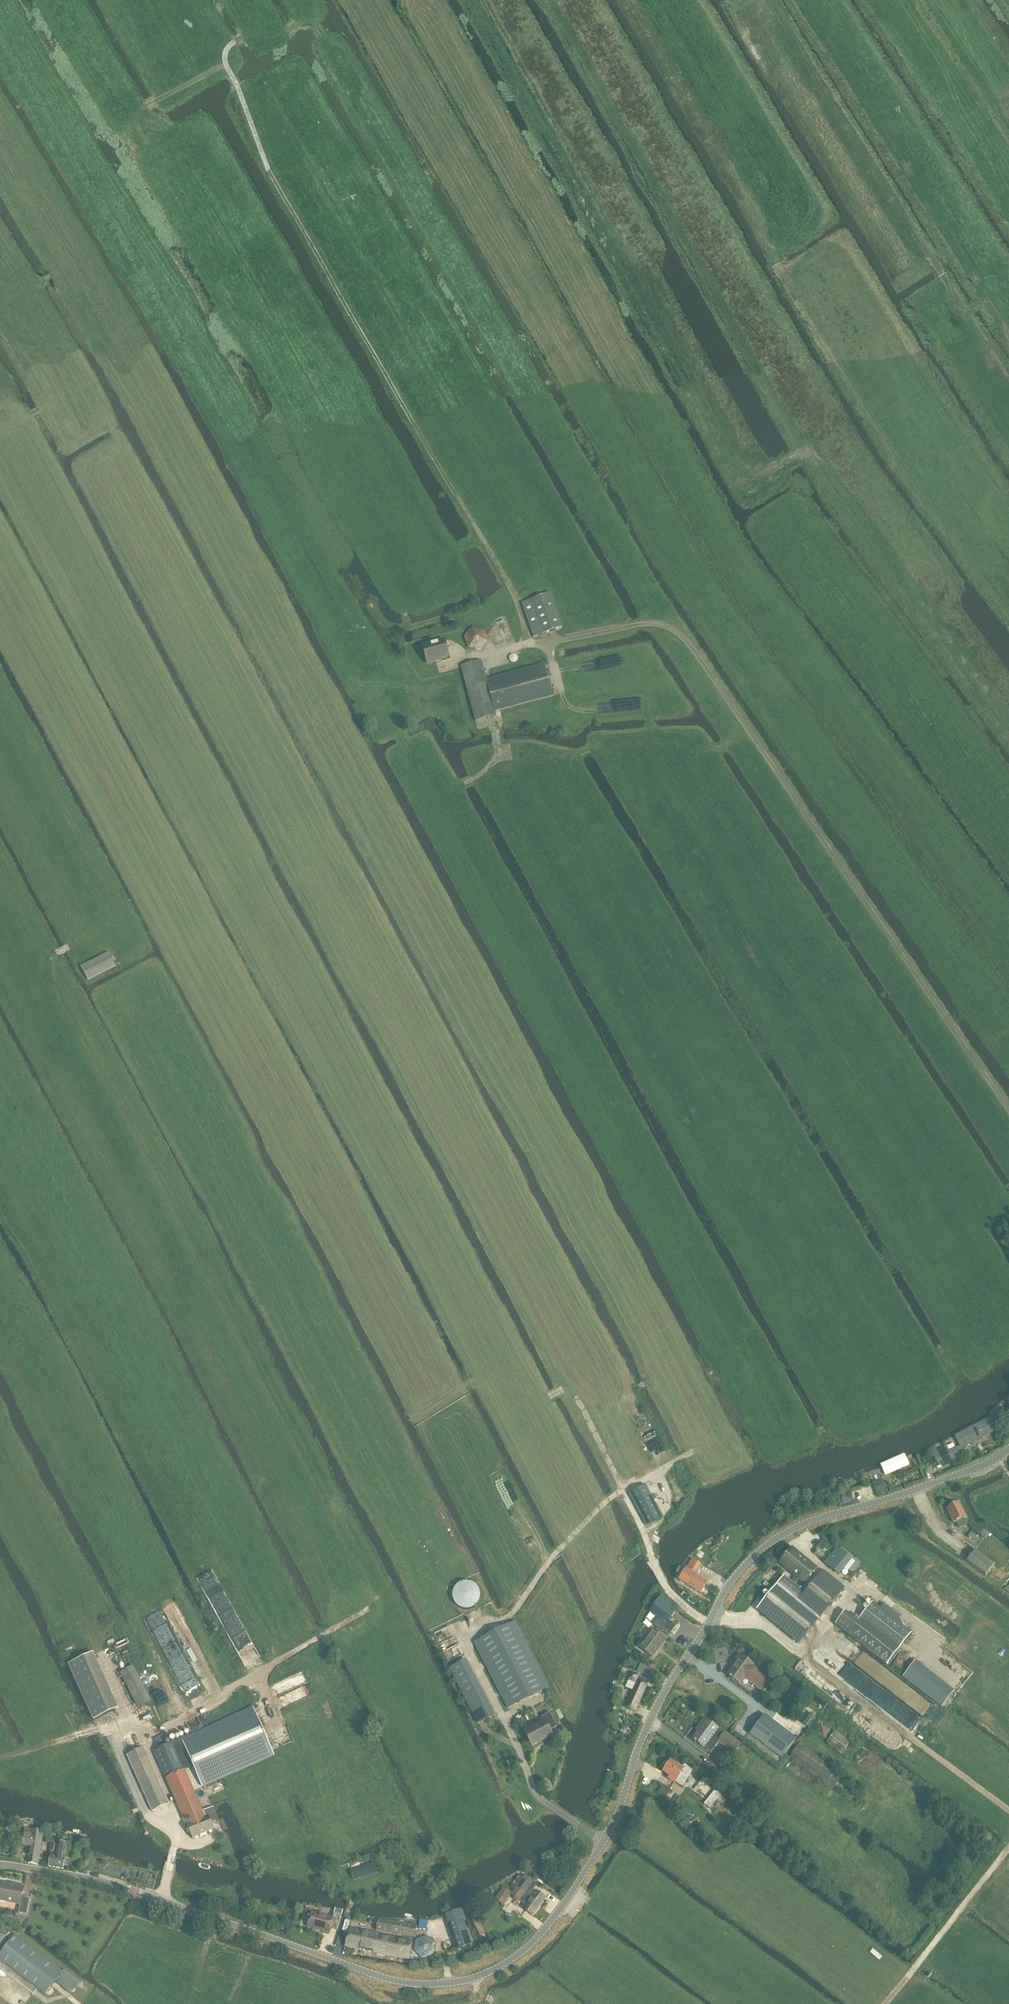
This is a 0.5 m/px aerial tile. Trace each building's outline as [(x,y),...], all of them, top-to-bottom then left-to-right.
[(533,638),(555,631),(562,628),(551,594),(522,603),(533,638)] [(488,642),(484,631),(472,628),(465,637),(469,649),(481,651),(488,642)] [(427,666),(442,662),(441,659),(449,657),(444,640),(422,646),(427,666)] [(487,680),(485,672),(482,661),(461,667),(476,722),(496,716),(495,712),(553,696),(544,665),(487,680)] [(109,954),(81,968),(88,981),(116,967),(109,954)] [(998,1409),(993,1414),(1000,1421),(1005,1415),(998,1409)] [(992,1417),(954,1436),(964,1448),(998,1431),(992,1417)] [(959,1455),(963,1454),(962,1450),(961,1447),(948,1453),(946,1449),(937,1453),(937,1454),(933,1456),(937,1464),(942,1462),(944,1467),(948,1466),(947,1464),(952,1461),(953,1464),(961,1460),(959,1455)] [(903,1454),(882,1465),(886,1474),(908,1463),(903,1454)] [(875,1489),(877,1496),(887,1493),(884,1485),(875,1489)] [(647,1525),(661,1517),(645,1487),(630,1494),(647,1525)] [(959,1529),(963,1527),(968,1524),(958,1503),(947,1509),(954,1524),(956,1523),(959,1529)] [(818,1569),(792,1548),(779,1564),(805,1585),(818,1569)] [(839,1575),(852,1559),(838,1548),(825,1563),(839,1575)] [(985,1576),(994,1565),(975,1550),(967,1561),(985,1576)] [(707,1583),(695,1575),(701,1565),(693,1559),(682,1576),(679,1581),(684,1584),(701,1594),(707,1583)] [(826,1611),(845,1589),(824,1571),(806,1593),(801,1589),(800,1590),(826,1611)] [(784,1577),(758,1609),(800,1643),(826,1611),(800,1590),(784,1577)] [(465,1610),(468,1610),(471,1609),(474,1608),(476,1606),(478,1603),(480,1600),(480,1597),(480,1594),(479,1591),(478,1588),(475,1586),(473,1584),(470,1583),(466,1582),(463,1583),(460,1584),(457,1586),(455,1588),(454,1591),(453,1594),(452,1597),(453,1600),(454,1603),(456,1606),(459,1608),(461,1609),(465,1610)] [(658,1619),(654,1625),(661,1631),(678,1608),(661,1596),(649,1613),(658,1619)] [(887,1665),(899,1649),(911,1633),(872,1603),(857,1621),(845,1612),(835,1624),(887,1665)] [(508,1709),(509,1708),(549,1688),(514,1622),(474,1643),(508,1709)] [(652,1658),(666,1640),(653,1630),(639,1648),(652,1658)] [(754,1673),(750,1670),(753,1665),(740,1655),(734,1662),(736,1664),(728,1675),(739,1684),(744,1678),(748,1681),(755,1686),(762,1676),(755,1671),(754,1673)] [(478,1724),(479,1723),(494,1716),(465,1661),(449,1669),(478,1724)] [(640,1666),(637,1673),(648,1678),(652,1671),(640,1666)] [(151,1702),(133,1667),(120,1674),(138,1709),(151,1702)] [(632,1673),(625,1688),(633,1692),(626,1707),(635,1711),(649,1681),(639,1676),(635,1675),(632,1673)] [(203,1787),(273,1757),(275,1756),(254,1708),(154,1752),(193,1839),(215,1830),(213,1826),(220,1823),(213,1808),(203,1812),(185,1771),(194,1767),(203,1787)] [(553,1736),(551,1732),(557,1728),(550,1714),(542,1718),(543,1721),(523,1731),(531,1748),(553,1736)] [(781,1759),(796,1740),(766,1717),(751,1736),(781,1759)] [(698,1732),(692,1740),(704,1748),(713,1736),(720,1741),(718,1743),(734,1755),(741,1745),(725,1734),(704,1719),(696,1731),(698,1732)] [(841,1754),(846,1749),(850,1743),(835,1732),(827,1743),(841,1754)] [(800,1743),(789,1757),(832,1789),(843,1775),(800,1743)] [(153,1811),(169,1804),(144,1748),(128,1755),(153,1811)] [(675,1783),(684,1770),(670,1761),(664,1772),(670,1776),(668,1779),(675,1783)] [(682,1810),(687,1804),(682,1800),(673,1809),(678,1814),(679,1813),(680,1813),(682,1811),(682,1810)] [(38,1865),(43,1832),(25,1829),(22,1846),(30,1847),(27,1863),(38,1865)] [(51,1853),(49,1867),(64,1869),(64,1866),(68,1867),(69,1860),(65,1859),(67,1844),(62,1843),(64,1833),(63,1833),(59,1832),(57,1844),(52,1843),(50,1853),(51,1853)] [(354,1880),(377,1873),(374,1863),(351,1871),(354,1880)] [(531,1888),(535,1883),(525,1876),(511,1895),(528,1907),(525,1910),(533,1915),(545,1899),(531,1888)] [(15,1887),(2,1884),(0,1896),(0,1901),(21,1905),(19,1913),(27,1915),(30,1899),(22,1898),(24,1887),(16,1885),(15,1887)] [(504,1889),(503,1889),(496,1899),(502,1904),(510,1893),(504,1889)] [(307,1910),(305,1919),(310,1920),(308,1928),(329,1934),(331,1929),(338,1930),(342,1916),(343,1911),(335,1909),(334,1914),(333,1919),(312,1913),(312,1912),(307,1910)] [(458,1950),(470,1945),(461,1919),(449,1923),(458,1950)] [(416,1938),(418,1926),(378,1920),(376,1931),(416,1938)] [(409,1959),(412,1941),(349,1929),(344,1947),(409,1959)] [(15,1935),(0,1955),(0,1959),(45,1994),(54,1982),(62,1972),(15,1935)] [(71,1995),(81,1983),(64,1970),(62,1972),(54,1982),(71,1995)]
